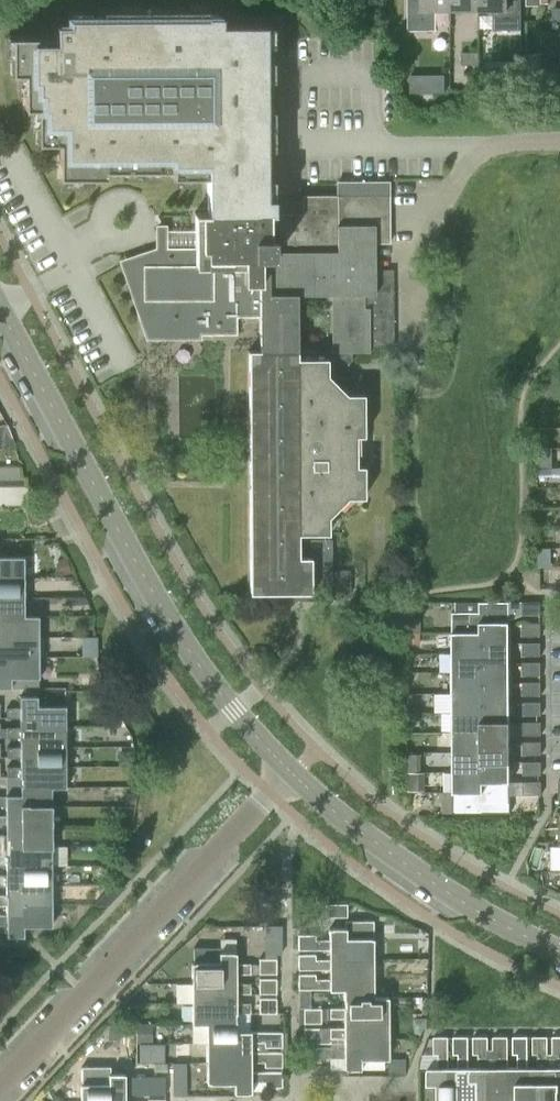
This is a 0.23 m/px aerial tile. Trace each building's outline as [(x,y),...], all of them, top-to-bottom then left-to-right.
[(451,0),(408,0),(409,31),(436,30),(436,10),(451,10),(451,0)] [(451,10),(480,10),(480,0),(451,0),(451,10)] [(480,10),(494,10),(494,30),(522,30),(521,0),(480,0),(480,10)] [(188,213),(188,215),(194,215),(194,248),(161,248),(161,254),(144,254),(144,259),(127,259),(127,277),(133,277),(133,295),(138,295),(138,312),(147,312),(147,335),(237,335),(237,318),(259,317),(259,351),(248,351),(249,594),(310,594),(310,601),(332,601),(331,539),(305,539),(305,534),(328,534),(328,518),(348,498),(364,498),(364,466),(356,466),(356,437),(364,437),(364,395),(347,395),(328,376),(328,363),(338,363),(344,369),(352,361),(352,353),(369,353),(369,347),(394,347),(393,270),(369,270),(369,244),(390,243),(390,213),(370,213),(370,194),(300,194),(300,213),(267,213),(267,197),(260,197),(259,27),(215,27),(215,15),(202,15),(202,9),(96,10),(96,18),(62,18),(62,24),(49,24),(49,37),(5,37),(5,74),(18,74),(18,109),(31,109),(31,143),(52,143),(52,178),(99,177),(99,170),(166,170),(166,177),(201,177),(201,213),(188,213)] [(467,64),(467,72),(479,72),(479,67),(479,52),(462,52),(462,64),(467,64)] [(479,84),(499,84),(499,67),(479,67),(479,72),(479,84)] [(411,75),(411,93),(422,93),(422,75),(411,75)] [(537,448),(538,468),(552,467),(551,448),(537,448)] [(32,501),(30,463),(0,465),(0,503),(32,501)] [(551,548),(540,548),(540,567),(552,567),(551,548)] [(23,578),(23,558),(0,558),(0,579),(23,578)] [(24,599),(23,578),(0,579),(0,599),(24,599)] [(24,619),(24,618),(24,599),(0,599),(0,619),(24,619)] [(522,602),(522,616),(540,616),(541,602),(522,602)] [(454,614),(454,635),(481,634),(481,624),(510,624),(510,604),(481,604),(481,614),(454,614)] [(10,648),(10,638),(38,638),(38,618),(24,618),(24,619),(0,619),(0,648),(10,648)] [(522,623),(522,637),(541,636),(541,623),(522,623)] [(454,635),(454,654),(482,654),(482,644),(511,644),(510,624),(481,624),(481,634),(454,635)] [(89,654),(104,654),(104,635),(89,635),(89,654)] [(10,668),(10,658),(38,658),(38,638),(10,638),(10,648),(0,648),(0,668),(10,668)] [(523,656),(541,656),(541,643),(522,643),(523,656)] [(454,654),(455,674),(482,674),(482,664),(511,664),(511,644),(482,644),(482,654),(454,654)] [(11,690),(11,680),(38,680),(38,658),(10,658),(10,668),(0,668),(0,690),(11,690)] [(522,663),(522,676),(541,676),(541,663),(522,663)] [(455,674),(455,694),(482,694),(482,684),(511,683),(511,664),(482,664),(482,674),(455,674)] [(522,683),(522,696),(541,696),(541,682),(522,683)] [(455,694),(455,714),(483,713),(482,704),(511,703),(511,683),(482,684),(482,694),(455,694)] [(6,710),(6,721),(21,721),(21,720),(37,720),(37,729),(66,729),(65,709),(38,709),(38,698),(21,699),(21,710),(6,710)] [(522,702),(522,716),(541,716),(541,702),(522,702)] [(455,714),(455,734),(483,733),(483,723),(511,723),(511,703),(482,704),(483,713),(455,714)] [(1,731),(1,741),(21,741),(21,740),(37,740),(37,749),(66,748),(66,729),(37,729),(37,720),(21,720),(21,721),(21,731),(1,731)] [(541,736),(541,722),(523,723),(523,736),(541,736)] [(455,734),(455,753),(483,753),(483,743),(511,743),(511,723),(483,723),(483,733),(455,734)] [(7,750),(7,760),(21,760),(21,759),(37,759),(38,768),(66,768),(66,748),(37,749),(37,740),(21,740),(21,741),(21,749),(7,750)] [(523,742),(523,755),(541,755),(541,742),(523,742)] [(455,753),(455,773),(483,773),(483,763),(511,763),(511,743),(483,743),(483,753),(455,753)] [(22,780),(22,789),(52,789),(52,790),(66,790),(66,768),(37,768),(37,759),(21,759),(21,760),(21,769),(6,769),(6,780),(22,780)] [(542,762),(523,762),(524,775),(542,776),(542,762)] [(444,791),(444,793),(484,793),(484,783),(511,782),(511,763),(483,763),(483,773),(455,773),(455,791),(444,791)] [(484,793),(444,793),(444,815),(484,815),(512,815),(511,782),(484,783),(484,793)] [(523,782),(523,795),(541,795),(542,782),(523,782)] [(7,819),(22,819),(22,808),(52,807),(52,790),(52,789),(22,789),(22,799),(0,799),(0,808),(6,808),(7,819)] [(7,839),(22,839),(22,827),(52,827),(52,807),(22,808),(22,819),(7,819),(0,819),(0,829),(6,829),(7,839)] [(7,859),(22,859),(22,847),(53,846),(52,827),(22,827),(22,839),(7,839),(0,839),(0,848),(7,848),(7,859)] [(7,879),(23,878),(23,867),(53,866),(53,846),(22,847),(22,859),(7,859),(0,859),(0,869),(7,868),(7,879)] [(7,898),(7,899),(23,898),(23,887),(53,886),(53,866),(23,867),(23,878),(7,879),(0,879),(0,888),(7,888),(7,898)] [(7,917),(23,917),(23,906),(53,906),(53,886),(23,887),(23,898),(7,899),(7,898),(0,898),(0,907),(7,907),(7,917)] [(346,904),(327,904),(327,917),(346,917),(346,904)] [(7,917),(0,917),(0,927),(7,927),(7,938),(23,938),(23,928),(54,928),(53,906),(23,906),(23,917),(7,917)] [(299,952),(330,952),(330,951),(345,951),(345,960),(374,960),(374,940),(373,940),(373,919),(329,917),(329,930),(330,930),(330,941),(316,942),(316,936),(299,936),(299,952)] [(192,964),(192,984),(221,985),(221,975),(236,975),(236,976),(251,976),(251,964),(236,965),(236,954),(220,954),(220,947),(194,948),(194,964),(192,964)] [(299,971),(329,971),(329,970),(345,970),(345,980),(374,980),(374,960),(345,960),(345,951),(330,951),(330,952),(330,961),(316,961),(316,956),(299,957),(299,971)] [(276,959),(259,959),(259,974),(276,974),(276,959)] [(345,991),(346,1000),(374,1000),(374,999),(374,980),(345,980),(345,970),(329,970),(329,971),(329,981),(316,981),(316,976),(299,977),(299,991),(330,990),(330,992),(345,991)] [(192,984),(192,1004),(221,1004),(221,995),(236,995),(236,996),(251,996),(251,986),(236,986),(236,976),(236,975),(221,975),(221,985),(192,984)] [(258,994),(276,994),(276,979),(259,979),(258,994)] [(192,1026),(206,1026),(206,1025),(236,1024),(236,1015),(251,1015),(251,1005),(236,1005),(236,996),(236,995),(221,995),(221,1004),(192,1004),(192,1026)] [(258,999),(259,1014),(277,1014),(276,999),(258,999)] [(345,1021),(346,1030),(346,1031),(361,1031),(361,1020),(390,1020),(390,999),(374,999),(374,1000),(346,1000),(346,1010),(330,1010),(330,1021),(345,1021)] [(304,1009),(303,1024),(321,1024),(321,1009),(304,1009)] [(330,1030),(330,1041),(345,1041),(345,1049),(345,1050),(361,1050),(361,1040),(390,1040),(390,1020),(361,1020),(361,1031),(346,1031),(346,1030),(330,1030)] [(206,1025),(206,1026),(206,1043),(236,1043),(236,1054),(251,1054),(251,1043),(264,1043),(264,1048),(282,1048),(281,1033),(251,1034),(251,1033),(237,1033),(236,1024),(206,1025)] [(136,1025),(137,1043),(152,1042),(151,1025),(136,1025)] [(303,1035),(303,1046),(304,1046),(330,1045),(330,1041),(330,1030),(304,1030),(303,1035)] [(500,1086),(488,1086),(488,1070),(488,1038),(473,1039),(474,1057),(479,1057),(479,1070),(469,1070),(469,1087),(480,1086),(480,1100),(500,1100),(500,1086)] [(520,1086),(508,1086),(508,1070),(508,1038),(494,1038),(494,1056),(499,1056),(499,1070),(488,1070),(488,1086),(500,1086),(500,1100),(520,1100),(520,1086)] [(539,1086),(528,1086),(527,1070),(527,1038),(513,1038),(513,1056),(518,1056),(518,1069),(508,1070),(508,1086),(520,1086),(520,1100),(540,1100),(539,1086)] [(460,1087),(449,1087),(449,1070),(449,1039),(435,1039),(435,1057),(439,1057),(440,1071),(429,1071),(429,1087),(439,1087),(439,1100),(460,1100),(460,1087)] [(480,1086),(469,1087),(469,1070),(468,1039),(454,1039),(454,1057),(459,1057),(459,1070),(449,1070),(449,1087),(460,1087),(460,1100),(480,1100),(480,1086)] [(559,1086),(548,1086),(548,1070),(548,1039),(533,1039),(533,1056),(537,1056),(538,1070),(527,1070),(528,1086),(539,1086),(540,1100),(559,1100),(559,1086)] [(548,1086),(559,1086),(559,1100),(559,1039),(553,1039),(553,1056),(558,1056),(558,1070),(548,1070),(548,1086)] [(321,1050),(321,1060),(331,1060),(345,1060),(345,1071),(355,1071),(362,1071),(362,1062),(384,1062),(389,1062),(390,1062),(390,1059),(390,1040),(361,1040),(361,1050),(345,1050),(345,1049),(321,1050)] [(165,1062),(165,1043),(139,1043),(139,1062),(165,1062)] [(206,1043),(207,1064),(236,1063),(236,1073),(251,1073),(251,1072),(251,1062),(265,1062),(265,1067),(282,1067),(282,1053),(251,1054),(236,1054),(236,1043),(206,1043)] [(304,1053),(303,1065),(321,1065),(321,1060),(321,1050),(304,1050),(304,1053)] [(195,1094),(195,1061),(179,1061),(178,1094),(195,1094)] [(154,1075),(168,1075),(168,1063),(154,1063),(154,1075)] [(236,1063),(207,1064),(207,1085),(234,1085),(234,1095),(251,1095),(251,1081),(264,1081),(264,1087),(282,1087),(281,1072),(251,1072),(251,1073),(236,1073),(236,1063)] [(82,1100),(109,1100),(109,1096),(125,1096),(140,1096),(140,1081),(124,1081),(124,1075),(109,1075),(109,1084),(81,1085),(82,1100)] [(140,1081),(140,1096),(165,1095),(165,1080),(147,1080),(140,1081)]
